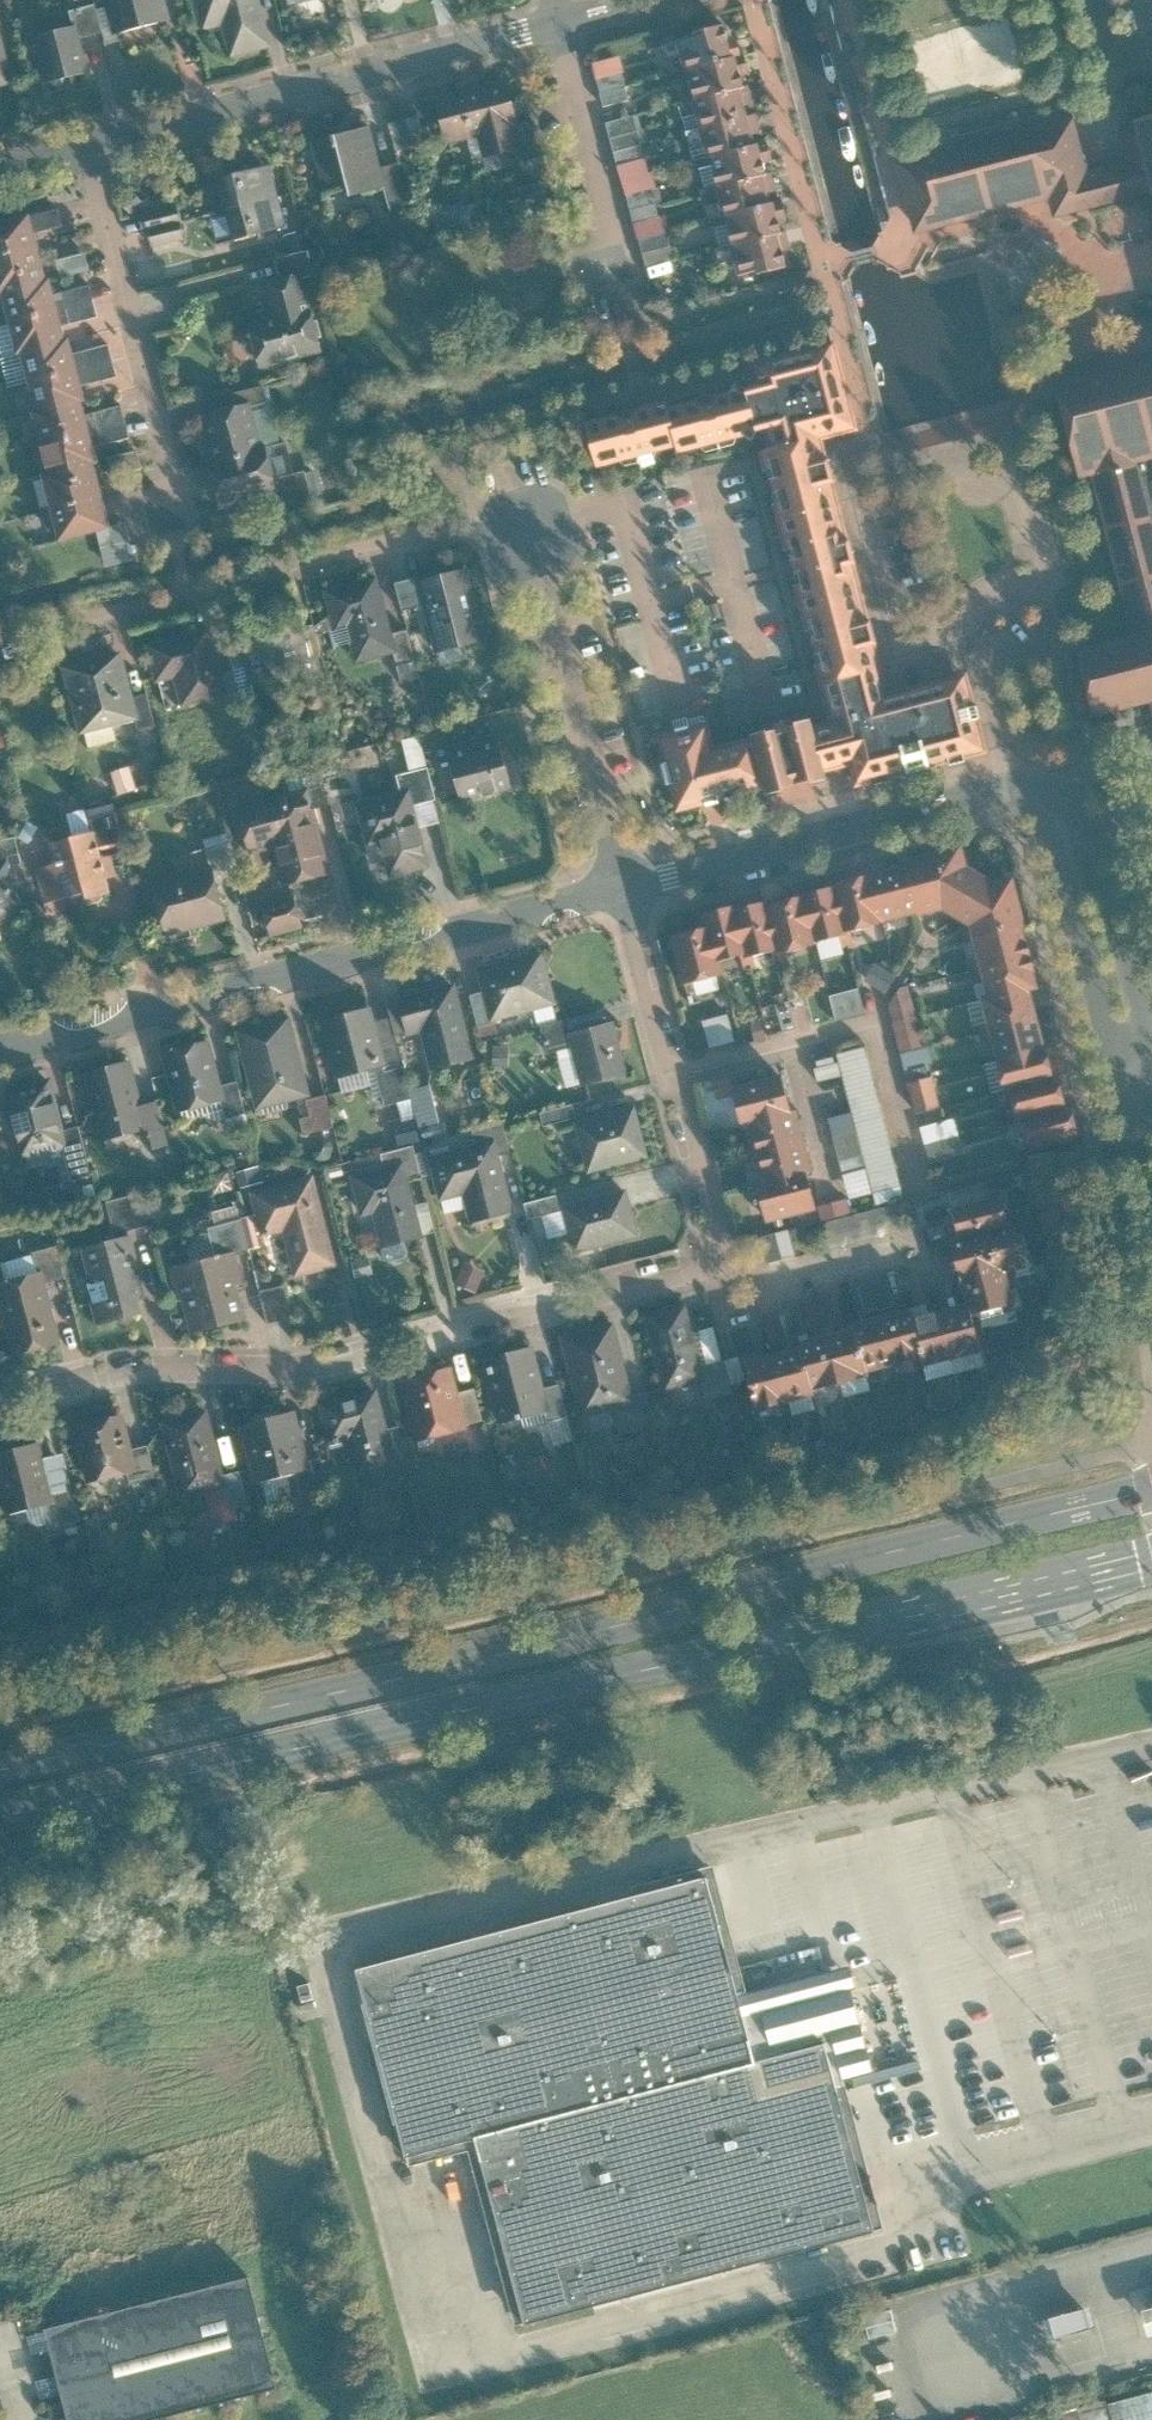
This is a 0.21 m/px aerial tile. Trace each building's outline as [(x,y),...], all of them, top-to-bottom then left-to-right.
[(168,0),(107,0),(115,33),(173,18),(168,0)] [(203,30),(224,25),(232,57),(273,47),(261,0),(196,0),(203,30)] [(72,11),(75,27),(79,26),(82,38),(103,32),(96,4),(72,11)] [(0,25),(0,87),(15,83),(0,25)] [(82,38),(79,26),(75,27),(36,37),(48,84),(91,73),(82,38)] [(735,26),(682,40),(691,71),(694,70),(743,56),(735,26)] [(604,105),(632,101),(626,56),(598,60),(604,105)] [(702,99),(751,87),(743,56),(694,70),(702,99)] [(511,80),(437,97),(449,143),(479,136),(485,158),(527,147),(511,80)] [(751,87),(702,99),(698,100),(705,130),(754,117),(751,103),(755,102),(751,87)] [(1048,201),(1053,219),(1090,210),(1151,194),(1151,191),(1135,121),(1118,126),(1127,159),(1089,170),(1074,111),(1036,121),(1038,126),(895,163),(905,204),(910,223),(913,236),(1048,201)] [(662,217),(643,114),(613,120),(632,223),(662,217)] [(718,158),(762,146),(759,134),(763,133),(759,115),(754,117),(705,130),(713,159),(718,158)] [(1135,121),(1151,191),(1151,117),(1135,121)] [(417,119),(398,122),(400,141),(420,139),(417,119)] [(384,167),(374,126),(314,141),(327,193),(350,187),(352,196),(389,187),(384,167)] [(762,146),(718,158),(725,185),(775,173),(767,144),(762,146)] [(401,163),(384,167),(389,187),(394,211),(412,206),(401,163)] [(281,196),(273,165),(221,178),(229,209),(281,196)] [(732,217),(778,204),(775,192),(779,191),(775,173),(725,185),(722,186),(729,218),(732,217)] [(288,227),(281,196),(229,209),(237,239),(288,227)] [(778,204),(732,217),(739,244),(789,231),(782,203),(778,204)] [(187,239),(178,204),(146,212),(155,247),(187,239)] [(63,212),(40,217),(44,231),(66,226),(63,212)] [(48,250),(44,231),(40,217),(0,227),(0,262),(48,250)] [(641,237),(652,278),(680,271),(669,230),(641,237)] [(793,249),(789,231),(739,244),(737,245),(745,277),(765,272),(766,275),(796,267),(792,249),(793,249)] [(0,262),(0,293),(1,297),(8,296),(57,283),(48,250),(0,262)] [(89,253),(61,260),(66,277),(94,270),(89,253)] [(279,283),(295,279),(312,275),(308,256),(274,264),(279,283)] [(267,329),(305,319),(295,279),(279,283),(257,288),(267,329)] [(61,282),(57,283),(8,296),(15,324),(68,311),(64,293),(61,282)] [(94,285),(64,293),(68,311),(99,303),(94,285)] [(104,317),(99,303),(68,311),(72,326),(104,317)] [(68,311),(15,324),(23,357),(27,356),(76,342),(72,326),(68,311)] [(246,334),(257,379),(317,364),(305,319),(246,334)] [(35,384),(88,370),(83,354),(80,341),(76,342),(27,356),(35,384)] [(813,442),(825,439),(863,429),(840,343),(760,363),(766,384),(704,400),(675,407),(674,401),(625,413),(589,422),(599,469),(683,448),(684,454),(757,435),(761,450),(762,455),(813,442)] [(114,346),(83,354),(88,370),(118,362),(114,346)] [(1071,371),(1056,395),(1079,480),(1094,476),(1151,461),(1151,350),(1071,371)] [(122,377),(118,362),(88,370),(92,386),(122,377)] [(88,370),(35,384),(43,413),(92,403),(96,402),(92,386),(88,370)] [(95,415),(92,403),(43,413),(40,415),(47,443),(99,431),(95,415)] [(127,407),(95,415),(99,431),(131,423),(127,407)] [(200,422),(212,468),(262,455),(250,409),(200,422)] [(135,438),(131,423),(99,431),(103,446),(135,438)] [(99,431),(47,443),(56,474),(105,465),(107,463),(103,446),(99,431)] [(827,443),(825,439),(813,442),(762,455),(763,459),(770,485),(775,504),(838,488),(844,485),(839,466),(838,461),(831,459),(827,443)] [(140,452),(113,459),(117,475),(145,467),(140,452)] [(208,469),(220,514),(280,499),(268,454),(262,455),(212,468),(208,469)] [(1094,476),(1135,639),(1075,652),(1093,723),(1150,709),(1151,708),(1151,461),(1094,476)] [(113,497),(105,465),(56,474),(50,476),(58,510),(113,497)] [(775,504),(788,556),(852,539),(838,488),(775,504)] [(113,497),(58,510),(66,545),(104,535),(121,530),(120,525),(113,497)] [(130,523),(120,525),(121,530),(104,535),(106,548),(134,541),(130,523)] [(791,567),(796,586),(860,569),(867,568),(863,554),(861,543),(852,539),(788,556),(791,567)] [(806,625),(870,609),(867,595),(860,569),(796,586),(806,625)] [(488,642),(469,571),(423,583),(420,584),(426,606),(439,655),(488,642)] [(394,635),(379,577),(326,591),(337,633),(348,630),(357,663),(398,653),(394,635)] [(420,584),(423,583),(421,579),(398,585),(405,612),(426,606),(420,584)] [(884,638),(881,626),(875,627),(870,609),(806,625),(812,649),(817,668),(882,651),(887,650),(884,638)] [(311,662),(299,618),(247,632),(252,653),(244,655),(252,687),(292,676),(290,670),(311,665),(311,662)] [(225,675),(213,629),(148,646),(157,683),(175,679),(183,709),(226,698),(230,696),(225,675)] [(409,631),(394,635),(398,653),(403,666),(417,664),(409,631)] [(882,651),(817,668),(820,677),(829,715),(832,723),(821,725),(812,728),(810,720),(787,726),(786,721),(780,723),(774,724),(775,729),(753,734),(755,743),(767,788),(768,792),(798,785),(827,778),(824,767),(832,765),(852,760),(858,785),(879,780),(927,768),(907,690),(892,693),(886,668),(884,660),(882,651)] [(135,698),(123,652),(63,668),(81,736),(137,722),(141,721),(135,698)] [(235,672),(225,675),(230,696),(226,698),(228,707),(243,702),(235,672)] [(965,675),(907,690),(927,768),(955,761),(992,751),(972,674),(965,675)] [(148,695),(135,698),(141,721),(137,722),(140,732),(156,728),(148,695)] [(767,788),(755,743),(714,753),(708,728),(662,740),(680,811),(712,802),(767,788)] [(501,735),(450,749),(463,803),(515,791),(501,735)] [(116,770),(122,794),(139,790),(133,766),(116,770)] [(398,778),(403,793),(412,790),(416,806),(438,802),(429,769),(398,778)] [(326,785),(310,789),(316,810),(331,806),(326,785)] [(316,810),(310,789),(239,808),(252,857),(274,851),(284,888),(335,877),(316,810)] [(431,868),(416,806),(412,790),(403,793),(358,805),(374,868),(386,864),(391,880),(431,868)] [(92,821),(96,835),(100,850),(124,845),(116,815),(92,821)] [(55,866),(39,873),(48,905),(86,897),(88,904),(113,898),(108,881),(119,878),(112,857),(103,861),(100,850),(96,835),(50,847),(55,866)] [(901,850),(903,859),(914,904),(915,908),(938,902),(967,918),(972,938),(1023,925),(1021,919),(1025,918),(1012,869),(992,873),(965,857),(960,836),(901,850)] [(10,864),(8,857),(20,854),(16,839),(0,844),(0,867),(10,864)] [(208,851),(214,871),(217,880),(241,873),(233,844),(208,851)] [(903,859),(868,867),(880,914),(914,904),(903,859)] [(24,920),(10,864),(0,867),(0,926),(24,920)] [(868,867),(830,878),(842,924),(880,914),(868,867)] [(214,871),(152,887),(167,939),(229,922),(217,880),(214,871)] [(830,878),(801,886),(813,935),(842,927),(842,924),(830,878)] [(801,886),(762,895),(774,942),(774,944),(813,935),(801,886)] [(264,903),(274,936),(308,926),(298,893),(264,903)] [(761,893),(732,900),(744,946),(744,949),(774,942),(762,895),(761,893)] [(699,906),(703,919),(713,954),(744,946),(732,900),(731,898),(699,906)] [(703,919),(669,928),(681,976),(717,967),(713,954),(703,919)] [(1023,925),(972,938),(980,965),(1030,952),(1023,925)] [(484,988),(492,1017),(497,1016),(558,1001),(544,947),(477,964),(484,988)] [(1030,952),(980,965),(985,987),(979,989),(981,996),(1029,983),(1037,980),(1030,952)] [(878,961),(869,977),(889,989),(899,973),(878,961)] [(456,978),(399,993),(400,997),(409,1029),(409,1031),(422,1028),(431,1066),(475,1054),(456,978)] [(981,996),(989,1031),(1038,1018),(1029,983),(981,996)] [(862,986),(832,993),(839,1019),(869,1012),(862,986)] [(492,1017),(484,988),(471,991),(479,1023),(498,1019),(497,1016),(492,1017)] [(932,1071),(917,988),(892,993),(907,1076),(932,1071)] [(409,1029),(400,997),(389,999),(397,1032),(409,1029)] [(371,1002),(322,1014),(337,1074),(386,1060),(371,1002)] [(292,1011),(236,1025),(256,1106),(311,1092),(292,1011)] [(705,1018),(713,1046),(739,1039),(732,1011),(705,1018)] [(569,1030),(573,1029),(569,1015),(542,1021),(549,1049),(573,1044),(569,1030)] [(1046,1050),(1038,1018),(989,1031),(998,1062),(1046,1050)] [(573,1044),(583,1082),(629,1071),(614,1019),(573,1029),(569,1030),(573,1044)] [(210,1035),(162,1048),(178,1109),(222,1097),(226,1096),(222,1081),(210,1035)] [(900,1183),(864,1042),(836,1049),(873,1190),(900,1183)] [(1051,1069),(1046,1050),(998,1062),(1004,1089),(1007,1088),(1058,1076),(1056,1068),(1051,1069)] [(130,1057),(86,1070),(103,1137),(147,1124),(153,1146),(170,1142),(158,1097),(143,1101),(130,1057)] [(779,1072),(733,1083),(741,1116),(787,1105),(779,1072)] [(52,1073),(3,1084),(20,1157),(64,1145),(70,1143),(65,1126),(52,1073)] [(1066,1103),(1058,1076),(1007,1088),(1015,1116),(1020,1114),(1066,1103)] [(237,1077),(222,1081),(226,1096),(222,1097),(226,1114),(246,1109),(237,1077)] [(937,1077),(912,1080),(916,1111),(942,1108),(937,1077)] [(331,1094),(310,1097),(313,1115),(304,1116),(306,1132),(336,1127),(331,1094)] [(638,1101),(575,1116),(589,1170),(652,1153),(638,1101)] [(573,1102),(542,1110),(546,1122),(576,1114),(573,1102)] [(787,1105),(741,1116),(749,1146),(802,1133),(794,1103),(787,1105)] [(1070,1103),(1066,1103),(1020,1114),(1028,1145),(1078,1133),(1070,1103)] [(931,1158),(966,1149),(959,1117),(924,1126),(931,1158)] [(474,1126),(477,1140),(497,1135),(501,1151),(512,1149),(504,1118),(474,1126)] [(79,1122),(65,1126),(70,1143),(64,1145),(72,1176),(92,1172),(79,1122)] [(802,1133),(749,1146),(756,1174),(802,1164),(809,1162),(802,1133)] [(477,1140),(429,1153),(440,1198),(463,1191),(472,1223),(517,1212),(501,1151),(497,1135),(477,1140)] [(381,1150),(385,1162),(405,1157),(410,1176),(422,1173),(414,1142),(381,1150)] [(405,1239),(424,1233),(410,1176),(405,1157),(385,1162),(350,1171),(362,1213),(374,1211),(385,1257),(390,1260),(406,1255),(408,1250),(405,1239)] [(802,1164),(756,1174),(752,1175),(762,1216),(811,1203),(802,1164)] [(263,1166),(242,1172),(245,1183),(266,1178),(263,1166)] [(315,1171),(251,1188),(262,1233),(284,1227),(296,1274),(339,1264),(315,1171)] [(629,1185),(563,1201),(575,1251),(641,1233),(629,1185)] [(107,1198),(116,1234),(129,1231),(128,1227),(148,1222),(140,1189),(107,1198)] [(557,1191),(526,1200),(530,1215),(561,1206),(557,1191)] [(821,1204),(824,1219),(853,1212),(849,1197),(821,1204)] [(951,1210),(953,1242),(1005,1229),(1002,1198),(951,1210)] [(420,1203),(427,1231),(438,1228),(431,1200),(420,1203)] [(852,1209),(853,1236),(908,1232),(906,1205),(852,1209)] [(208,1224),(215,1253),(237,1247),(238,1251),(250,1247),(242,1215),(208,1224)] [(960,1286),(964,1285),(969,1304),(974,1322),(1010,1312),(1001,1275),(1024,1269),(1013,1226),(1005,1229),(953,1242),(948,1244),(960,1286)] [(791,1227),(764,1235),(772,1261),(798,1253),(791,1227)] [(116,1234),(81,1241),(90,1280),(88,1280),(93,1300),(91,1301),(95,1320),(142,1308),(138,1291),(143,1289),(139,1271),(142,1270),(132,1231),(129,1231),(116,1234)] [(32,1248),(37,1268),(42,1267),(45,1279),(65,1275),(57,1242),(32,1248)] [(238,1251),(237,1247),(215,1253),(171,1264),(179,1296),(183,1295),(191,1328),(246,1314),(238,1281),(245,1279),(238,1251)] [(61,1340),(45,1279),(42,1267),(37,1268),(0,1278),(0,1292),(17,1352),(61,1340)] [(886,1277),(858,1285),(864,1311),(892,1304),(886,1277)] [(293,1315),(285,1282),(261,1287),(269,1320),(293,1315)] [(819,1301),(805,1304),(811,1328),(835,1324),(838,1316),(832,1293),(818,1296),(819,1301)] [(688,1301),(646,1312),(666,1390),(703,1379),(708,1378),(704,1363),(688,1301)] [(969,1304),(938,1313),(951,1363),(983,1355),(975,1327),(974,1322),(969,1304)] [(879,1318),(892,1367),(921,1360),(910,1320),(908,1311),(879,1318)] [(951,1363),(938,1313),(910,1320),(921,1360),(924,1371),(951,1363)] [(616,1318),(561,1332),(583,1416),(615,1406),(637,1400),(635,1392),(616,1318)] [(781,1318),(766,1322),(771,1341),(786,1337),(781,1318)] [(853,1330),(865,1375),(892,1367),(879,1318),(852,1325),(853,1330)] [(853,1330),(824,1338),(837,1387),(867,1380),(865,1375),(853,1330)] [(797,1345),(798,1349),(810,1395),(837,1387),(824,1338),(797,1345)] [(535,1342),(483,1355),(500,1422),(524,1416),(523,1412),(546,1408),(551,1407),(546,1385),(535,1342)] [(798,1349),(770,1356),(783,1407),(811,1399),(810,1395),(798,1349)] [(770,1356),(741,1364),(755,1414),(783,1407),(770,1356)] [(723,1358),(704,1363),(708,1378),(703,1379),(708,1396),(731,1390),(723,1358)] [(454,1362),(401,1376),(419,1439),(470,1424),(460,1389),(454,1362)] [(561,1382),(546,1385),(551,1407),(546,1408),(549,1419),(569,1414),(561,1382)] [(379,1385),(320,1400),(330,1439),(347,1435),(357,1473),(399,1462),(398,1458),(389,1425),(379,1385)] [(476,1385),(460,1389),(470,1424),(485,1420),(476,1385)] [(648,1388),(635,1392),(637,1400),(615,1406),(622,1431),(657,1422),(648,1388)] [(208,1406),(162,1418),(181,1496),(224,1485),(228,1484),(225,1471),(208,1406)] [(296,1407),(243,1420),(259,1478),(296,1469),(312,1465),(310,1458),(296,1407)] [(124,1411),(73,1424),(88,1480),(128,1470),(138,1468),(132,1446),(124,1411)] [(400,1423),(389,1425),(398,1458),(408,1455),(400,1423)] [(0,1449),(0,1483),(8,1511),(41,1502),(56,1498),(54,1490),(41,1439),(0,1449)] [(148,1442),(132,1446),(138,1468),(128,1470),(131,1482),(156,1475),(148,1442)] [(322,1455),(310,1458),(312,1465),(296,1469),(303,1495),(331,1488),(322,1455)] [(240,1468),(225,1471),(228,1484),(224,1485),(229,1504),(248,1500),(240,1468)] [(73,1485),(54,1490),(56,1498),(41,1502),(48,1526),(81,1517),(73,1485)] [(398,2154),(467,2136),(865,2030),(849,1967),(823,1973),(816,1947),(766,1960),(774,1988),(736,1998),(703,1875),(349,1968),(398,2154)] [(865,2030),(467,2136),(516,2324),(879,2228),(869,2189),(840,2081),(876,2071),(865,2030)] [(50,2327),(73,2419),(142,2419),(279,2383),(249,2277),(50,2327)] [(1139,2309),(1142,2321),(1146,2334),(1151,2332),(1151,2306),(1139,2309)] [(893,2310),(865,2317),(871,2340),(898,2332),(893,2310)] [(1088,2310),(1044,2324),(1048,2340),(1093,2326),(1088,2310)] [(1061,2414),(1063,2419),(1110,2419),(1105,2403),(1061,2414)]
